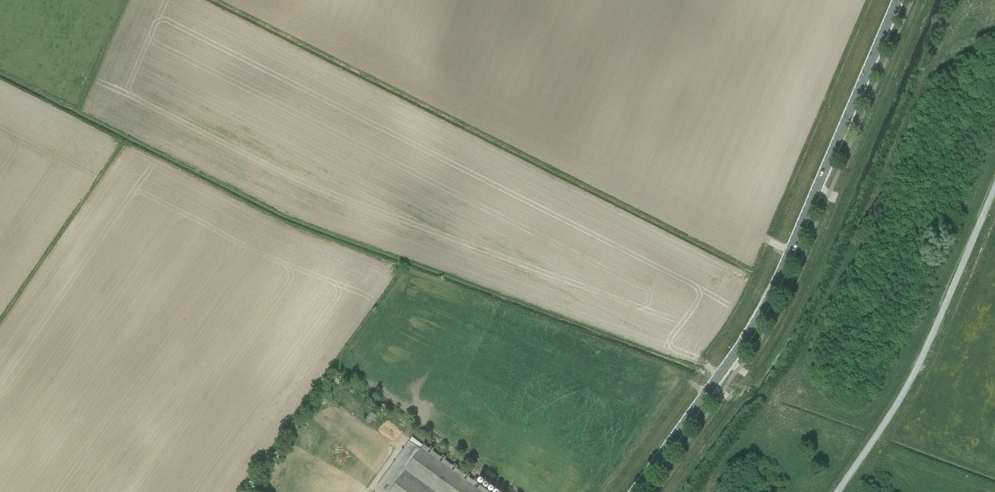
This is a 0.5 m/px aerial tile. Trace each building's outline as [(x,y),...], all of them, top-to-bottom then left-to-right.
[(423,446),(421,450),(409,441),(377,486),(385,491),(487,491),(423,446)]
